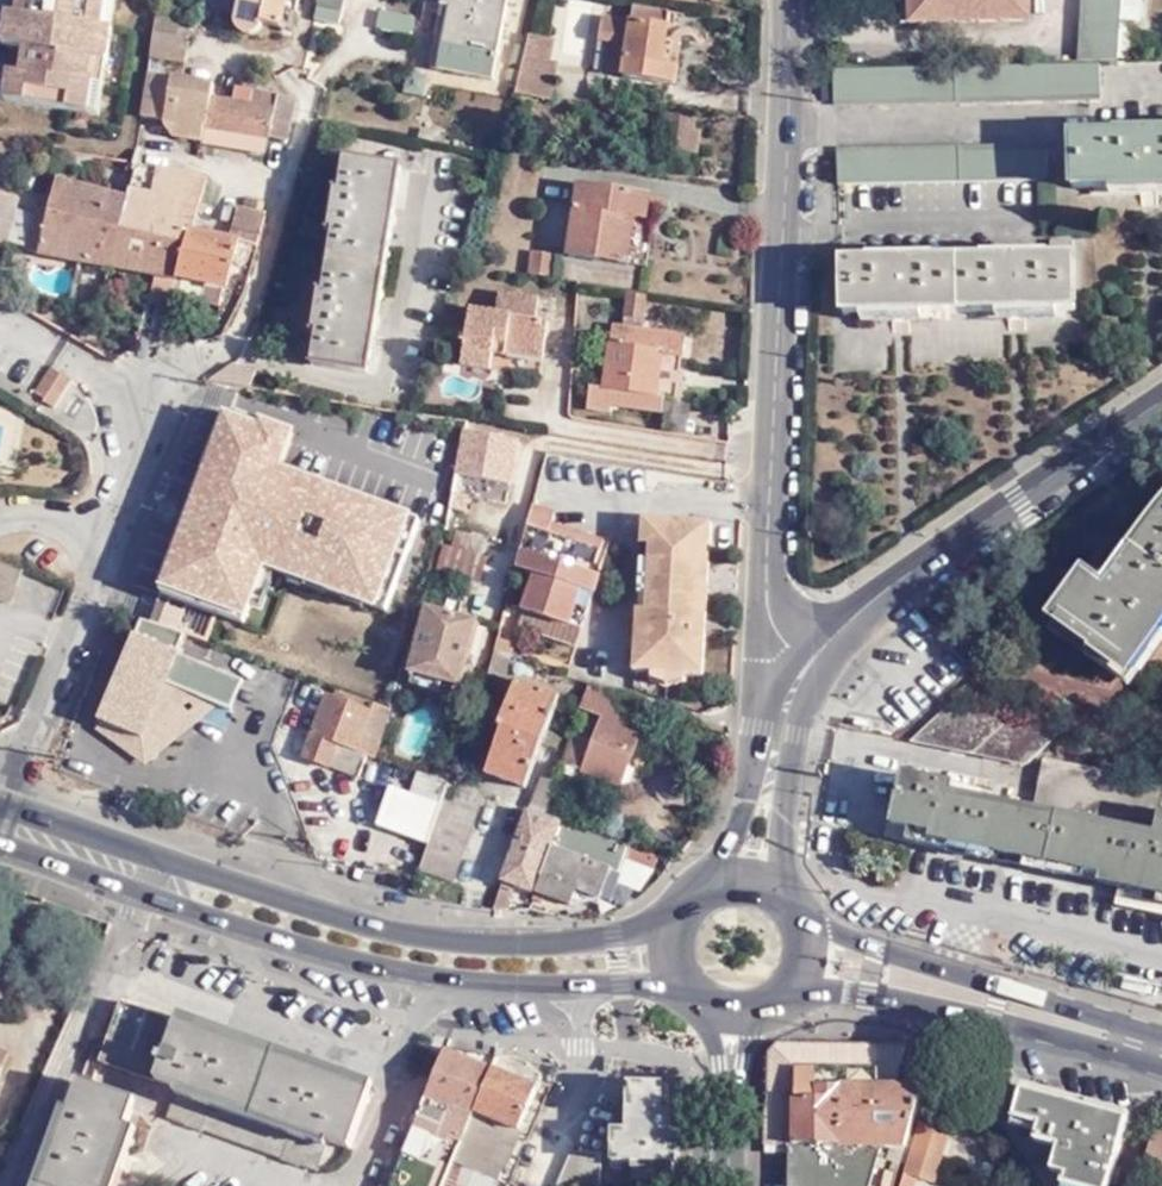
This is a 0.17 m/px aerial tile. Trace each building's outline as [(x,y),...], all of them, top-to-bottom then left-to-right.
[(11,8),(9,14),(3,48),(14,51),(25,52),(21,77),(10,76),(5,104),(89,116),(97,62),(106,64),(116,0),(12,0),(11,8)] [(239,12),(237,20),(236,23),(237,25),(238,29),(240,31),(241,33),(244,35),(246,36),(249,37),(252,38),(254,37),(257,37),(260,35),(263,33),(264,30),(266,28),(266,25),(280,29),(287,0),(242,0),(239,12)] [(341,0),(315,0),(311,22),(337,27),(341,0)] [(431,70),(494,83),(510,0),(446,0),(444,9),(453,10),(447,46),(436,44),(431,70)] [(593,60),(597,1),(579,0),(569,0),(566,59),(593,60)] [(904,23),(1025,22),(1025,0),(904,0),(904,23)] [(1083,63),(1100,63),(1122,62),(1126,0),(1086,0),(1083,63)] [(1122,62),(1139,62),(1141,21),(1144,21),(1145,0),(1126,0),(1122,62)] [(416,18),(380,11),(377,30),(412,38),(416,18)] [(602,19),(595,63),(604,65),(603,72),(623,76),(624,78),(664,84),(667,66),(661,66),(668,16),(634,11),(632,23),(602,19)] [(191,20),(154,13),(148,56),(147,57),(147,60),(184,66),(191,20)] [(555,42),(529,37),(513,95),(550,102),(557,65),(550,63),(555,42)] [(14,51),(10,76),(21,77),(25,52),(14,51)] [(98,117),(106,64),(97,62),(89,116),(98,117)] [(594,71),(603,72),(604,65),(595,63),(594,71)] [(1100,63),(1083,63),(833,70),(833,106),(1100,101),(1100,63)] [(676,68),(667,66),(664,84),(673,85),(676,68)] [(5,104),(10,76),(0,74),(0,77),(0,103),(5,104)] [(171,142),(201,146),(204,133),(210,101),(213,88),(147,78),(144,78),(140,112),(138,121),(162,124),(163,129),(174,131),(171,142)] [(255,94),(258,84),(241,81),(239,92),(255,94)] [(231,105),(210,101),(204,133),(265,142),(286,145),(297,101),(255,94),(239,92),(233,92),(231,105)] [(678,121),(680,115),(666,113),(660,150),(673,152),(674,148),(667,147),(670,120),(678,121)] [(674,148),(673,152),(695,156),(699,132),(693,130),(695,118),(680,115),(678,121),(680,121),(677,149),(674,148)] [(667,147),(674,148),(678,121),(670,120),(667,147)] [(263,156),(265,142),(204,133),(201,146),(263,156)] [(1072,140),(1072,189),(1161,187),(1161,138),(1072,140)] [(1045,150),(836,153),(836,187),(1045,184),(1045,150)] [(343,161),(306,370),(363,380),(400,171),(343,161)] [(171,210),(154,279),(150,293),(175,299),(181,299),(181,298),(185,283),(182,282),(194,235),(208,184),(131,166),(126,200),(171,210)] [(24,251),(154,279),(171,210),(126,200),(40,180),(24,251)] [(644,219),(647,195),(575,185),(566,255),(625,264),(632,218),(644,219)] [(0,192),(0,248),(4,251),(17,195),(5,193),(0,192)] [(656,196),(647,195),(644,219),(632,218),(625,264),(646,267),(656,196)] [(203,300),(202,304),(220,308),(225,290),(230,291),(242,245),(257,249),(265,219),(236,212),(232,229),(228,242),(218,239),(194,235),(182,282),(185,283),(207,288),(203,300)] [(866,247),(842,247),(844,316),(1072,312),(1072,242),(1050,243),(1050,261),(866,265),(866,247)] [(558,256),(532,252),(528,274),(554,279),(558,256)] [(181,298),(202,304),(203,300),(207,288),(185,283),(181,298)] [(172,308),(175,299),(150,293),(148,301),(172,308)] [(610,326),(599,389),(594,389),(589,413),(616,418),(618,411),(655,418),(658,399),(651,397),(657,358),(675,360),(679,339),(636,331),(641,300),(624,297),(618,327),(610,326)] [(462,344),(458,369),(487,373),(489,359),(490,351),(502,353),(502,357),(538,362),(544,325),(531,323),(535,303),(496,298),(491,318),(466,314),(462,344)] [(887,361),(884,335),(856,338),(858,364),(887,361)] [(445,342),(444,349),(457,351),(458,344),(445,342)] [(462,344),(458,344),(457,351),(444,349),(442,367),(458,369),(462,344)] [(490,351),(489,359),(500,361),(502,357),(502,353),(490,351)] [(429,376),(439,378),(442,367),(431,365),(429,376)] [(45,399),(60,376),(50,369),(35,394),(45,399)] [(62,374),(60,376),(45,399),(43,404),(53,410),(72,380),(62,374)] [(462,433),(458,449),(453,477),(476,482),(505,487),(506,488),(514,443),(462,433)] [(131,583),(155,592),(199,478),(174,468),(131,583)] [(410,485),(411,483),(381,475),(373,500),(390,504),(390,502),(404,506),(410,485)] [(199,478),(155,592),(190,604),(233,490),(199,478)] [(501,505),(505,487),(476,482),(474,499),(501,505)] [(460,500),(447,495),(443,511),(455,515),(460,500)] [(543,502),(533,499),(517,552),(509,587),(529,593),(522,613),(580,632),(611,533),(540,511),(543,502)] [(1158,516),(1114,566),(1097,586),(1082,576),(1051,620),(1101,655),(1100,656),(1127,676),(1161,625),(1161,512),(1158,516)] [(651,677),(684,680),(703,680),(713,527),(644,523),(634,676),(651,677)] [(451,534),(447,551),(478,559),(482,543),(451,534)] [(476,586),(483,561),(478,559),(447,551),(439,549),(432,573),(476,586)] [(0,565),(0,602),(9,605),(21,573),(0,565)] [(445,607),(441,619),(456,624),(460,611),(445,607)] [(456,624),(441,619),(424,615),(407,677),(410,682),(438,690),(456,694),(473,628),(456,624)] [(139,619),(117,678),(161,694),(185,637),(139,619)] [(496,635),(492,650),(512,657),(515,658),(519,643),(496,635)] [(512,657),(492,650),(486,673),(503,679),(512,657)] [(683,689),(684,680),(651,677),(651,687),(666,693),(683,689)] [(158,700),(161,694),(117,678),(99,720),(143,737),(158,700)] [(436,701),(438,690),(410,682),(406,694),(436,701)] [(560,701),(517,684),(499,731),(502,733),(486,775),(526,792),(560,701)] [(372,758),(386,711),(332,692),(331,697),(325,695),(301,758),(329,769),(337,747),(365,757),(372,758)] [(618,764),(628,768),(641,734),(627,728),(633,709),(598,695),(591,715),(602,720),(581,773),(611,786),(618,764)] [(955,749),(997,714),(939,701),(899,735),(955,749)] [(1019,720),(997,714),(955,749),(979,754),(1019,720)] [(979,754),(1002,760),(1041,725),(1019,720),(979,754)] [(1062,730),(1041,725),(1002,760),(1025,765),(1062,730)] [(337,747),(329,769),(357,779),(365,757),(337,747)] [(1155,814),(1160,788),(1042,762),(1037,788),(1155,814)] [(620,788),(628,768),(618,764),(611,786),(620,788)] [(540,776),(527,812),(541,817),(555,781),(540,776)] [(361,852),(419,867),(429,837),(431,830),(447,786),(414,777),(399,830),(369,822),(361,852)] [(1037,788),(1032,813),(1062,820),(1060,825),(942,800),(945,786),(902,778),(892,826),(932,834),(931,840),(1157,887),(1156,895),(1161,897),(1161,816),(1155,814),(1037,788)] [(571,786),(555,781),(541,817),(559,824),(570,796),(568,796),(571,786)] [(429,837),(419,867),(417,874),(450,885),(476,814),(473,812),(479,796),(455,788),(447,786),(431,830),(429,837)] [(527,812),(504,878),(494,908),(507,909),(515,886),(533,893),(539,878),(548,848),(552,849),(561,824),(559,824),(541,817),(527,812)] [(603,822),(597,837),(603,839),(627,848),(633,832),(603,822)] [(608,880),(613,870),(594,863),(603,839),(597,837),(561,824),(552,849),(541,878),(536,894),(573,906),(577,893),(600,900),(608,880)] [(627,848),(603,839),(594,863),(613,870),(618,870),(622,860),(648,869),(652,856),(627,848)] [(613,870),(608,880),(632,889),(648,869),(622,860),(618,870),(613,870)] [(357,1148),(383,1069),(186,1005),(183,1016),(125,997),(104,1061),(210,1095),(199,1128),(320,1168),(330,1139),(357,1148)] [(105,1033),(110,1035),(119,1010),(114,1008),(105,1033)] [(771,1051),(771,1060),(899,1062),(901,1045),(781,1043),(771,1051)] [(497,1060),(445,1052),(389,1185),(443,1185),(497,1060)] [(443,1185),(495,1185),(503,1168),(506,1170),(521,1135),(518,1132),(541,1080),(527,1066),(511,1062),(497,1060),(443,1185)] [(769,1143),(794,1143),(794,1068),(898,1070),(899,1062),(771,1060),(771,1095),(770,1107),(768,1114),(769,1143)] [(904,1079),(919,1082),(924,1067),(908,1063),(904,1079)] [(794,1068),(794,1143),(883,1145),(906,1145),(922,1089),(898,1088),(898,1070),(794,1068)] [(133,1105),(78,1084),(41,1185),(103,1185),(133,1105)] [(632,1165),(631,1178),(677,1179),(678,1116),(662,1115),(662,1084),(627,1084),(627,1099),(621,1099),(621,1118),(627,1118),(627,1131),(611,1131),(610,1169),(618,1169),(618,1161),(626,1162),(626,1165),(632,1165)] [(1019,1092),(1011,1121),(1015,1122),(1022,1139),(1064,1151),(1055,1183),(1061,1185),(1108,1185),(1125,1122),(1019,1092)] [(133,1105),(103,1185),(113,1185),(142,1109),(133,1105)] [(951,1130),(920,1121),(901,1185),(917,1185),(919,1180),(936,1184),(951,1130)] [(1148,1133),(1136,1176),(1156,1181),(1156,1178),(1161,1160),(1161,1137),(1148,1133)] [(875,1169),(883,1145),(794,1143),(793,1170),(875,1169)] [(599,1151),(572,1150),(557,1185),(598,1185),(599,1151)] [(793,1170),(793,1185),(871,1185),(875,1169),(793,1170)]
